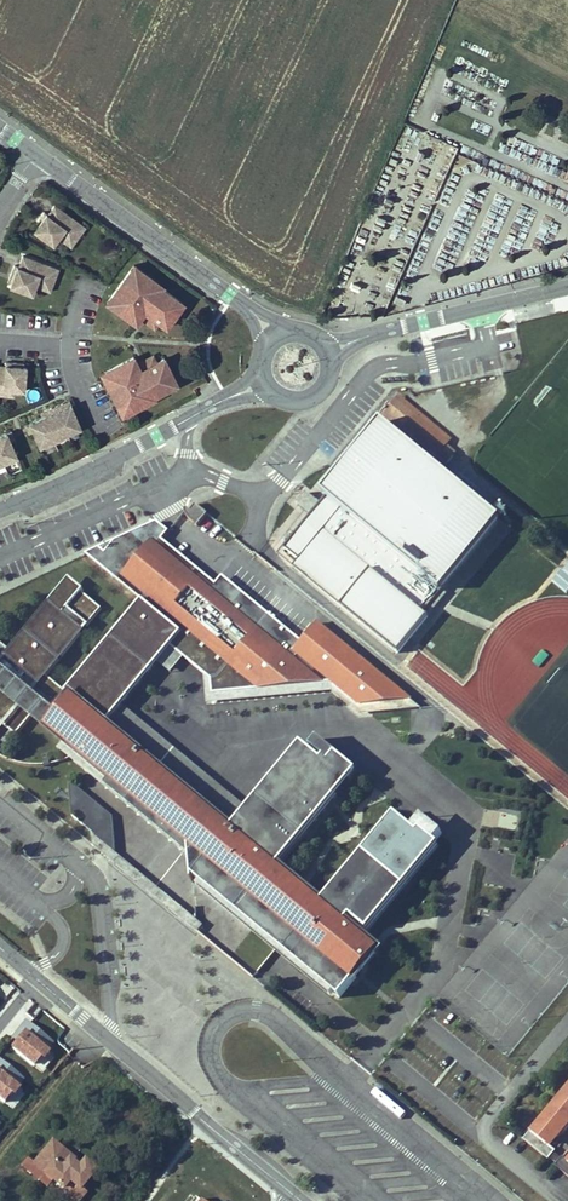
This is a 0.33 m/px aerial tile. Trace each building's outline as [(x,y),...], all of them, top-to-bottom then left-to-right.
[(77,236),(85,225),(53,203),(46,213),(43,210),(36,219),(39,221),(34,227),(33,229),(52,244),(58,236),(61,239),(68,229),(77,236)] [(68,229),(61,239),(70,245),(77,236),(68,229)] [(52,279),(57,268),(21,253),(17,264),(13,263),(8,273),(11,274),(8,281),(7,284),(30,293),(33,285),(38,286),(42,275),(52,279)] [(139,276),(143,271),(134,265),(131,270),(139,276)] [(119,304),(115,309),(136,324),(140,318),(143,315),(150,320),(147,323),(155,328),(159,322),(166,328),(178,311),(172,307),(178,300),(156,284),(157,282),(143,271),(139,276),(131,270),(110,298),(119,304)] [(42,275),(38,286),(48,290),(52,279),(42,275)] [(110,298),(107,303),(115,309),(119,304),(110,298)] [(183,304),(178,300),(172,307),(178,311),(183,304)] [(143,315),(140,318),(147,323),(150,320),(143,315)] [(104,379),(120,409),(129,405),(132,410),(148,402),(147,400),(171,388),(167,379),(173,376),(164,358),(156,362),(153,356),(145,359),(146,363),(139,367),(137,363),(134,357),(111,369),(114,374),(104,379)] [(3,386),(3,388),(14,388),(24,389),(26,364),(22,364),(15,364),(15,361),(5,360),(4,365),(0,365),(0,385),(3,386)] [(111,369),(101,373),(104,379),(114,374),(111,369)] [(173,376),(167,379),(171,388),(177,384),(173,376)] [(13,394),(14,388),(3,388),(3,386),(0,385),(0,393),(13,394)] [(399,397),(396,400),(448,443),(451,440),(399,397)] [(444,468),(453,457),(443,449),(446,446),(448,443),(396,400),(392,406),(388,410),(385,408),(377,418),(385,424),(441,471),(444,468)] [(33,431),(41,449),(55,443),(54,439),(67,434),(81,428),(71,404),(65,407),(63,403),(47,410),(49,414),(43,417),(29,423),(33,431)] [(120,409),(122,415),(132,410),(129,405),(120,409)] [(272,551),(398,656),(506,524),(385,424),(272,551)] [(19,459),(11,441),(7,432),(0,436),(0,463),(2,462),(4,465),(19,459)] [(69,437),(67,434),(54,439),(55,443),(69,437)] [(446,446),(443,449),(453,457),(455,454),(446,446)] [(189,519),(190,521),(198,527),(208,515),(196,505),(190,511),(187,508),(184,510),(184,512),(185,513),(186,515),(187,517),(187,518),(189,519)] [(160,664),(172,676),(185,663),(204,672),(211,678),(213,696),(324,684),(328,679),(359,708),(416,705),(318,626),(302,642),(229,583),(218,597),(197,580),(195,582),(191,578),(193,576),(177,563),(173,568),(153,551),(148,548),(152,542),(157,546),(162,541),(169,532),(157,523),(86,555),(143,601),(67,694),(47,677),(104,609),(71,580),(12,653),(0,643),(0,731),(5,726),(19,738),(29,725),(189,855),(194,859),(194,882),(342,1006),(383,955),(369,945),(443,853),(397,823),(325,909),(277,868),(358,780),(311,735),(244,815),(125,707),(160,664)] [(207,704),(331,696),(359,716),(424,713),(416,705),(359,708),(328,679),(324,684),(213,696),(211,678),(204,672),(207,704)] [(483,810),(483,826),(519,828),(520,812),(483,810)] [(8,1045),(42,1072),(51,1062),(44,1056),(55,1042),(28,1020),(8,1045)] [(26,1079),(0,1058),(0,1098),(7,1103),(26,1079)] [(567,1127),(567,1110),(560,1104),(553,1113),(547,1120),(544,1118),(532,1132),(531,1131),(524,1139),(548,1160),(556,1151),(548,1145),(551,1141),(553,1143),(561,1133),(562,1134),(567,1127)] [(76,1200),(78,1200),(87,1190),(82,1186),(93,1172),(82,1162),(80,1165),(52,1142),(33,1165),(76,1200)] [(567,1176),(567,1161),(563,1157),(555,1166),(567,1176)] [(320,1179),(346,1200),(355,1200),(357,1199),(325,1173),(320,1179)]
